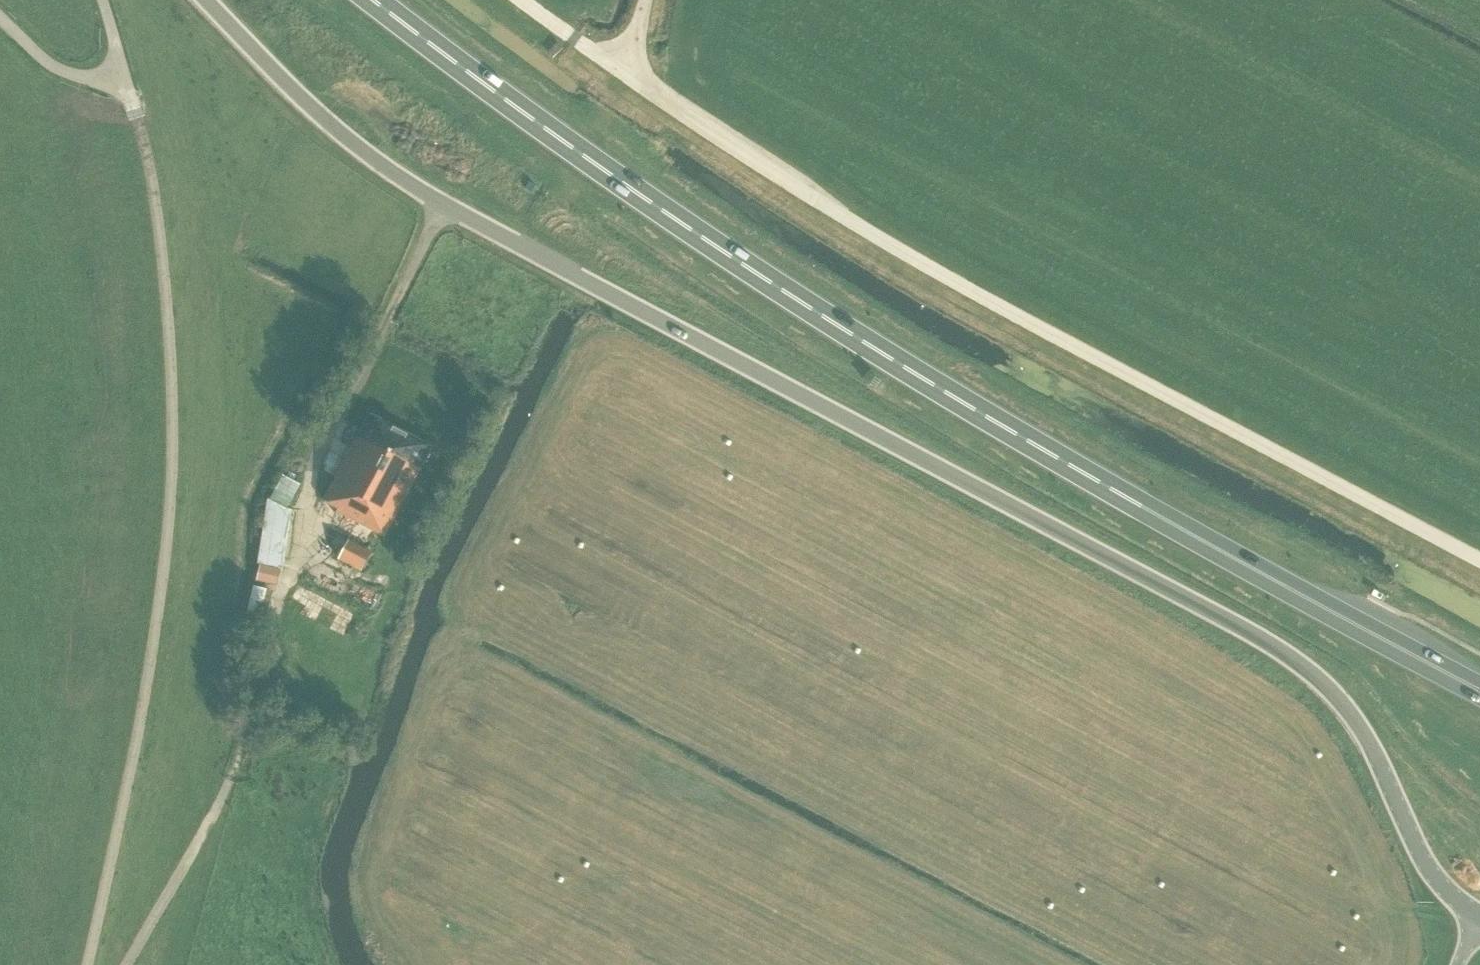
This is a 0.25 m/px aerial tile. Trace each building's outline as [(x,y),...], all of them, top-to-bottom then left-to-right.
[(385,535),(432,445),(371,412),(346,458),(330,450),(320,468),(336,476),(324,499),(339,507),(338,510),(358,521),(385,535)] [(301,484),(284,474),(271,499),(269,498),(258,563),(262,564),(247,619),(267,623),(281,567),(284,568),(293,509),(288,508),(301,484)] [(350,537),(339,557),(363,569),(373,550),(350,537)]
